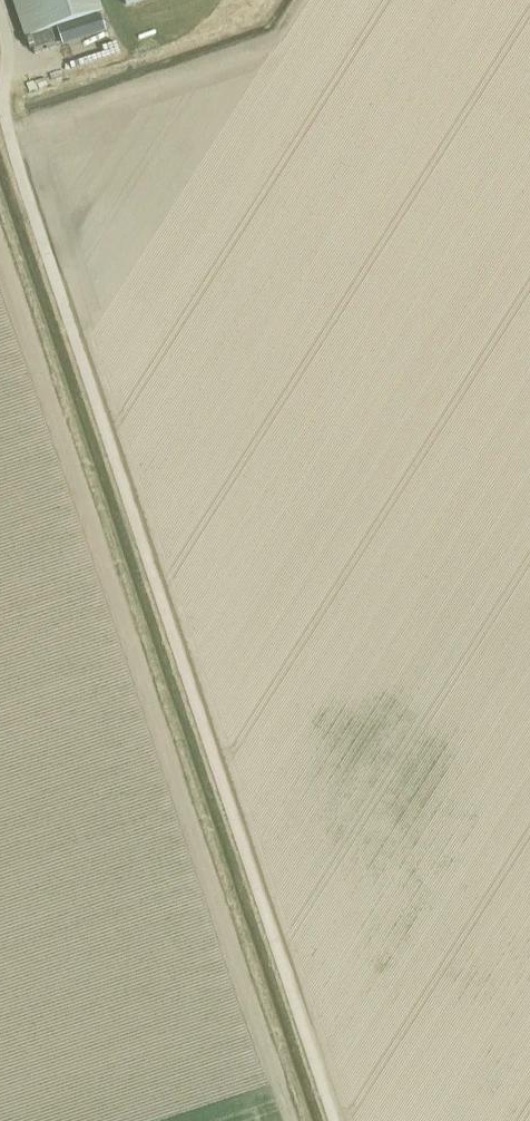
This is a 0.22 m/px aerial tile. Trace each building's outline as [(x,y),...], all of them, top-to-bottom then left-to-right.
[(102,11),(98,0),(13,0),(25,37),(102,11)] [(94,24),(68,38),(77,56),(103,42),(94,24)]
